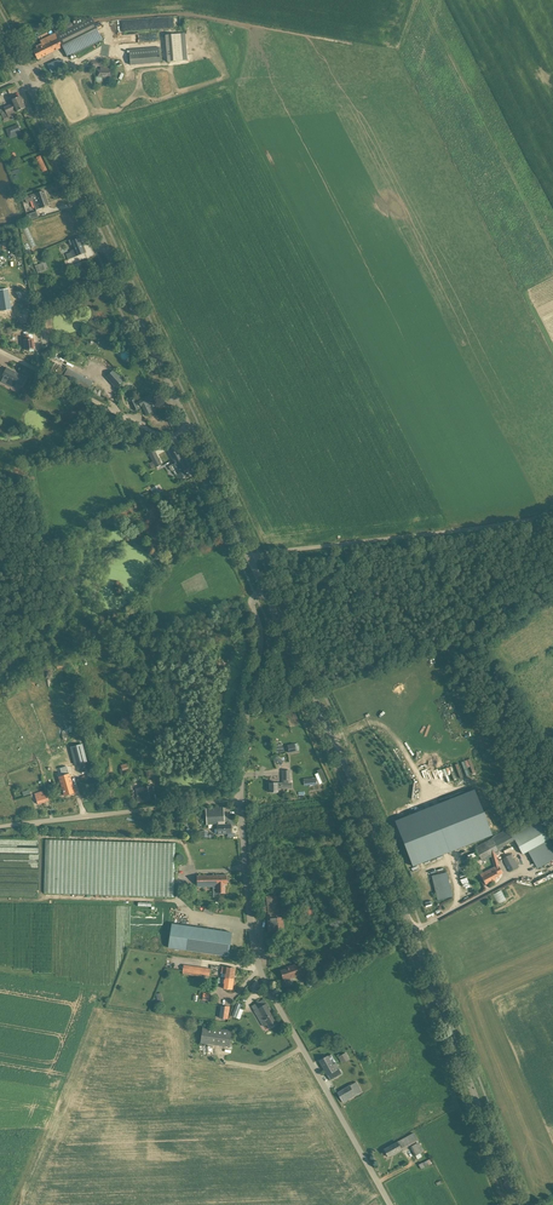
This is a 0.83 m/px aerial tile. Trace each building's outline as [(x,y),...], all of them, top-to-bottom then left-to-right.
[(42,44),(39,45),(40,48),(33,51),(38,59),(63,47),(68,57),(73,55),(103,40),(92,17),(74,26),(71,21),(38,37),(42,44)] [(166,33),(167,42),(168,60),(184,59),(181,32),(166,33)] [(129,50),(131,65),(161,62),(159,47),(129,50)] [(48,65),(52,73),(66,65),(63,60),(53,64),(53,63),(48,65)] [(101,70),(97,70),(97,77),(102,77),(102,78),(107,77),(112,77),(112,69),(111,69),(111,67),(101,68),(101,70)] [(0,110),(0,111),(3,119),(8,117),(7,114),(16,110),(17,112),(26,108),(21,96),(11,101),(13,104),(0,110)] [(18,125),(6,129),(10,139),(22,134),(18,125)] [(43,172),(47,170),(41,155),(36,157),(43,172)] [(25,198),(27,203),(34,201),(35,203),(39,201),(40,203),(43,202),(47,200),(44,191),(25,198)] [(47,200),(43,202),(40,203),(39,202),(35,203),(37,210),(49,206),(47,200)] [(27,215),(29,221),(39,218),(37,212),(27,215)] [(31,247),(36,245),(26,225),(22,227),(31,247)] [(72,252),(68,253),(67,254),(69,259),(85,253),(79,238),(74,240),(74,239),(68,241),(70,244),(72,245),(73,244),(75,249),(71,251),(72,252)] [(0,291),(0,301),(2,311),(11,309),(8,289),(0,291)] [(25,340),(26,350),(35,349),(33,339),(29,340),(29,335),(25,335),(25,340)] [(25,377),(7,367),(3,374),(4,375),(1,379),(15,387),(17,383),(21,385),(25,377)] [(91,390),(95,382),(68,368),(64,376),(91,390)] [(124,380),(114,370),(106,377),(116,388),(124,380)] [(148,404),(155,401),(152,394),(138,401),(141,407),(142,407),(143,409),(145,415),(153,412),(148,404)] [(168,449),(173,460),(182,456),(176,445),(168,449)] [(148,452),(156,468),(162,465),(155,449),(148,452)] [(170,466),(169,467),(171,470),(173,471),(176,470),(178,474),(176,475),(179,480),(184,477),(182,472),(188,469),(182,456),(173,460),(175,463),(170,466)] [(159,484),(150,488),(154,496),(163,491),(159,484)] [(444,653),(447,657),(457,648),(454,644),(444,653)] [(83,743),(72,746),(76,763),(88,760),(83,743)] [(297,743),(288,745),(289,753),(296,752),(296,751),(299,750),(297,743)] [(284,761),(277,756),(274,761),(281,765),(284,761)] [(468,767),(470,767),(472,773),(476,772),(472,758),(462,761),(466,775),(470,774),(468,767)] [(455,764),(460,778),(464,777),(458,763),(455,764)] [(121,765),(123,774),(130,773),(127,764),(121,765)] [(454,779),(456,778),(453,765),(443,768),(447,782),(451,781),(449,774),(452,773),(454,779)] [(63,776),(59,777),(65,796),(75,792),(66,766),(60,768),(63,776)] [(321,769),(317,771),(318,773),(323,783),(327,781),(321,769)] [(283,783),(270,783),(270,792),(278,792),(278,789),(293,788),(292,782),(290,782),(290,771),(283,771),(283,783)] [(138,797),(136,797),(137,802),(141,801),(153,798),(151,786),(139,788),(136,789),(137,795),(138,797)] [(474,790),(395,821),(413,867),(492,835),(474,790)] [(43,791),(35,794),(38,804),(49,800),(47,794),(44,795),(43,791)] [(206,808),(207,825),(216,825),(217,834),(227,833),(227,832),(232,832),(231,825),(227,825),(227,824),(225,824),(224,807),(206,808)] [(541,824),(551,827),(552,820),(552,817),(544,814),(541,824)] [(538,819),(511,834),(514,840),(515,840),(523,854),(528,851),(549,840),(538,819)] [(503,831),(501,833),(507,844),(514,840),(511,834),(508,829),(503,831)] [(492,838),(475,848),(483,861),(492,856),(495,867),(480,874),(486,884),(499,877),(498,875),(503,873),(498,865),(495,854),(499,851),(499,850),(492,838)] [(174,844),(47,840),(45,893),(172,897),(174,844)] [(503,858),(510,872),(518,867),(512,854),(503,858)] [(438,900),(453,896),(447,872),(432,875),(438,900)] [(227,875),(197,876),(197,887),(218,886),(218,893),(225,893),(225,884),(227,884),(227,875)] [(501,890),(492,894),(497,904),(506,900),(501,890)] [(276,933),(277,938),(285,936),(280,895),(262,897),(265,915),(267,914),(269,932),(278,931),(278,933),(276,933)] [(312,906),(300,907),(301,913),(302,912),(303,917),(314,916),(312,906)] [(330,925),(332,930),(343,923),(341,919),(330,925)] [(232,932),(172,924),(168,947),(228,956),(232,932)] [(306,964),(308,970),(316,966),(313,961),(306,964)] [(184,965),(183,974),(199,976),(200,974),(210,975),(211,968),(184,965)] [(289,968),(281,971),(284,980),(299,975),(295,965),(288,967),(289,968)] [(225,973),(225,977),(234,978),(236,968),(226,966),(226,967),(222,966),(222,972),(225,973)] [(234,978),(225,977),(223,988),(232,989),(234,978)] [(264,999),(252,1006),(263,1026),(267,1024),(270,1028),(279,1023),(264,999)] [(237,1003),(232,1015),(237,1017),(241,1005),(237,1003)] [(220,1018),(229,1019),(231,1007),(222,1005),(220,1018)] [(201,1042),(230,1047),(233,1031),(203,1026),(201,1042)] [(346,1053),(338,1057),(341,1061),(348,1057),(346,1053)] [(319,1061),(330,1080),(342,1073),(336,1063),(333,1065),(328,1056),(319,1061)] [(337,1093),(343,1102),(362,1092),(357,1082),(337,1093)] [(389,1146),(384,1149),(388,1156),(391,1155),(393,1154),(401,1150),(418,1141),(413,1133),(396,1142),(397,1142),(389,1146)] [(416,1144),(410,1147),(415,1156),(420,1153),(416,1144)] [(418,1163),(420,1168),(432,1164),(430,1159),(418,1163)]
